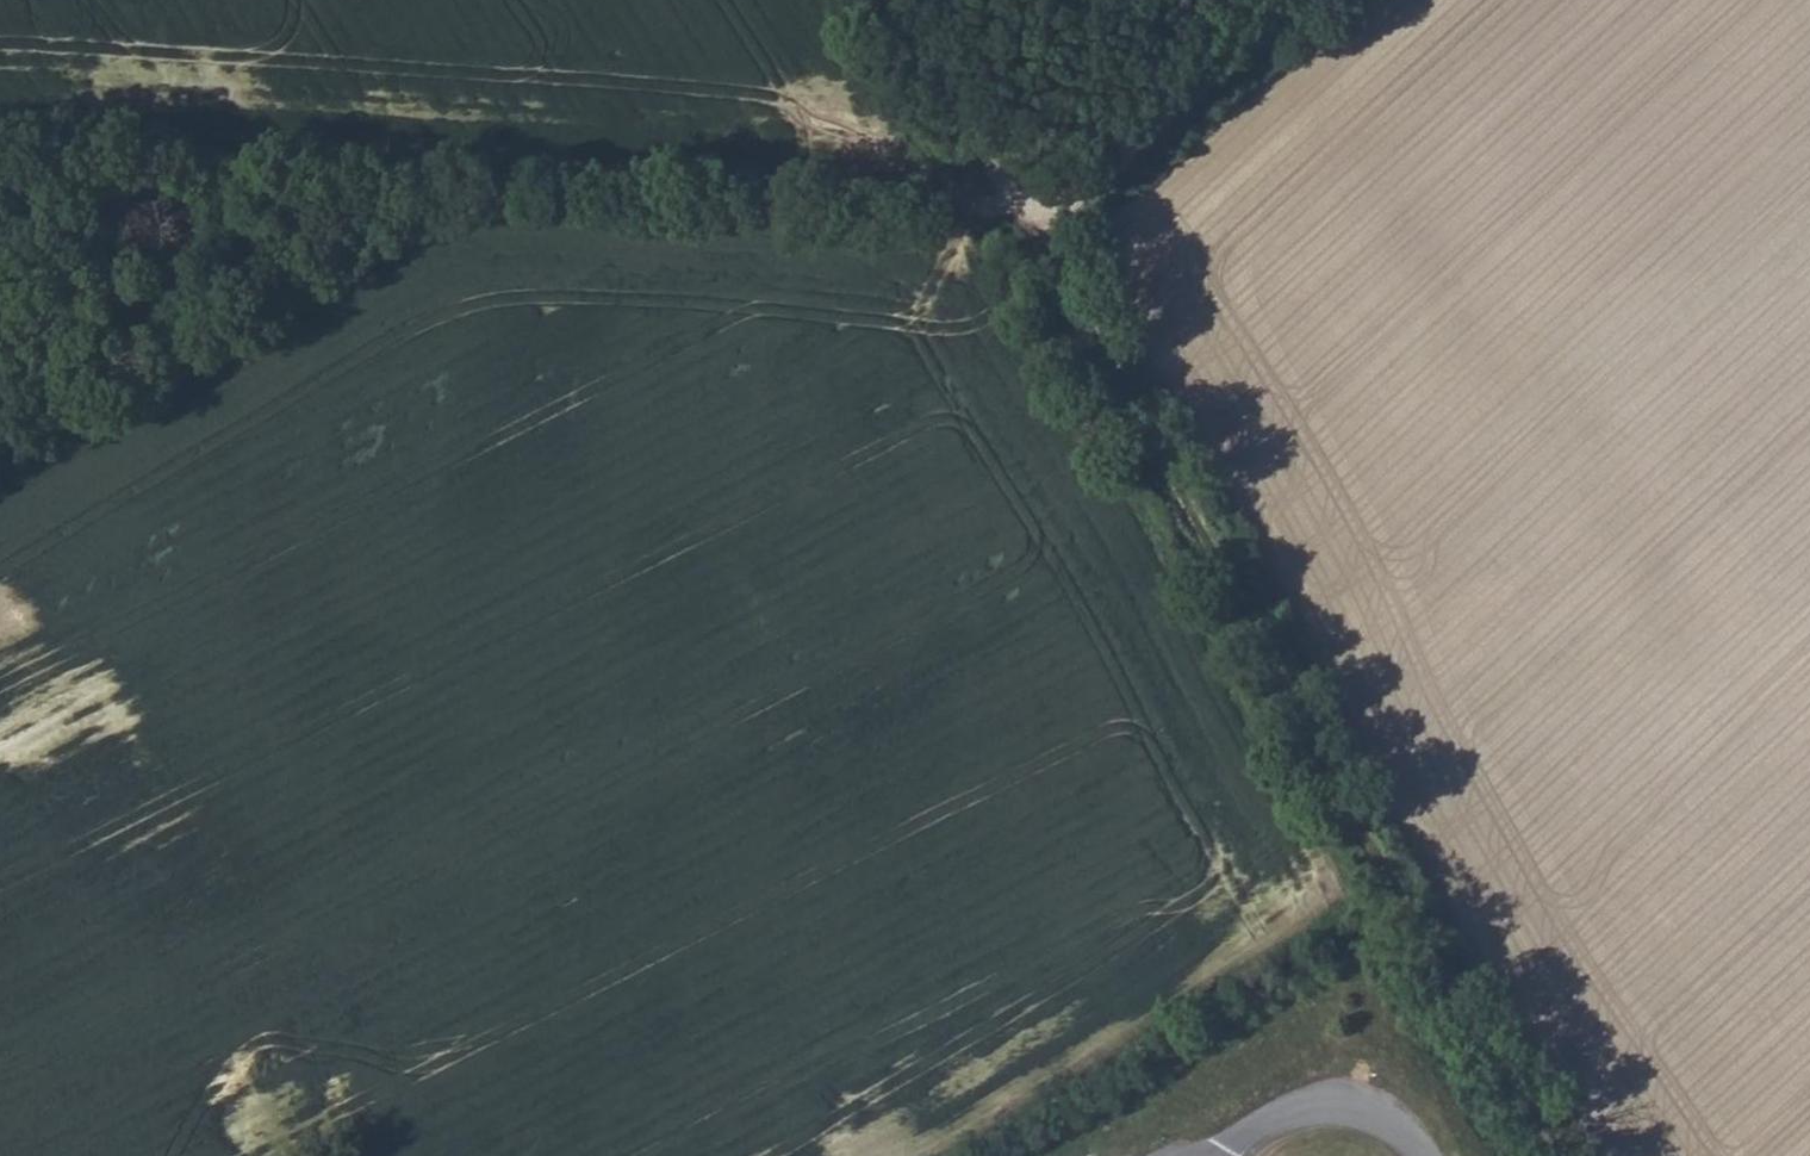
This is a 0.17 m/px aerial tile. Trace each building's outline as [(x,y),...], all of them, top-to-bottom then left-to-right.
[(1094,1144),(1074,1155),(1102,1155),(1094,1144)]
